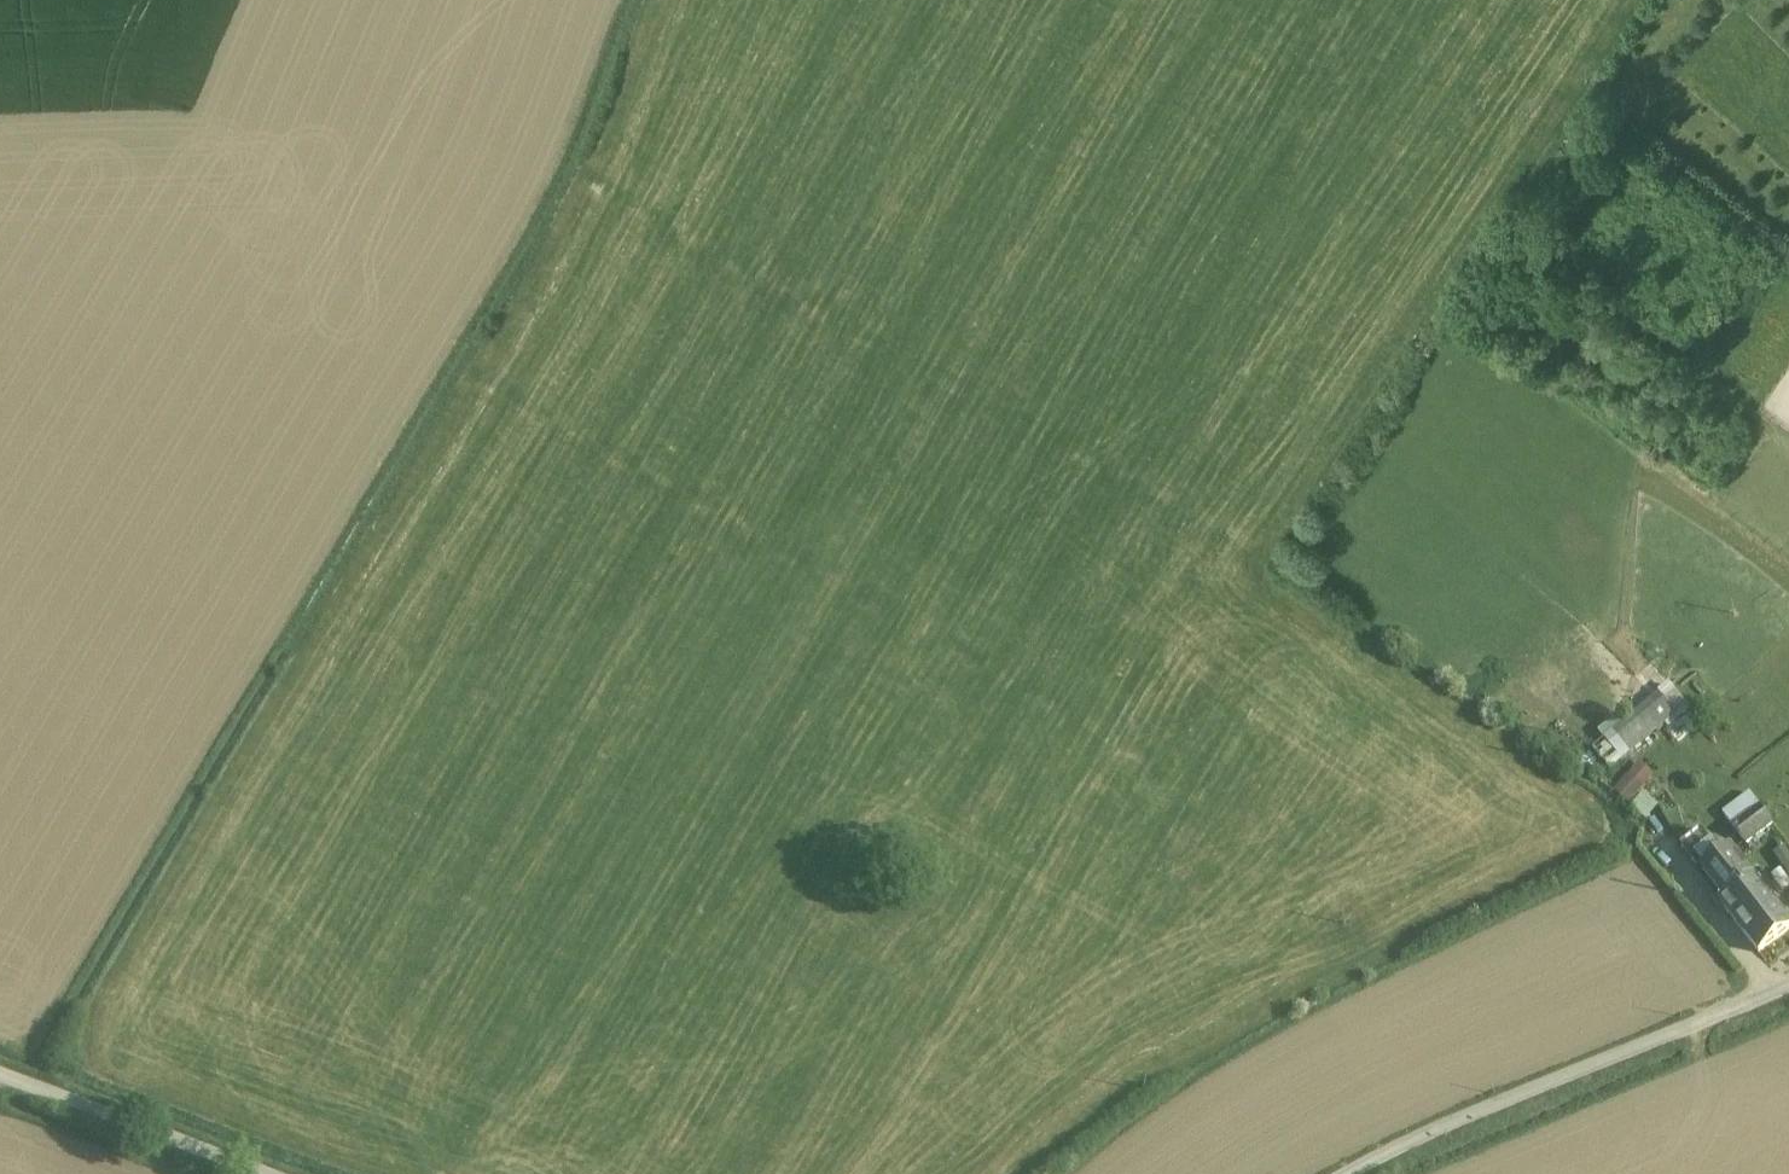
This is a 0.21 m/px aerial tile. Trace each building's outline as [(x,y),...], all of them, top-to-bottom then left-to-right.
[(1665,742),(1613,705),(1586,743),(1638,780),(1665,742)] [(1760,807),(1733,827),(1746,844),(1773,823),(1760,807)] [(1713,844),(1692,860),(1723,900),(1744,883),(1713,844)] [(1754,876),(1744,883),(1723,900),(1719,902),(1759,954),(1788,931),(1788,921),(1754,876)]
